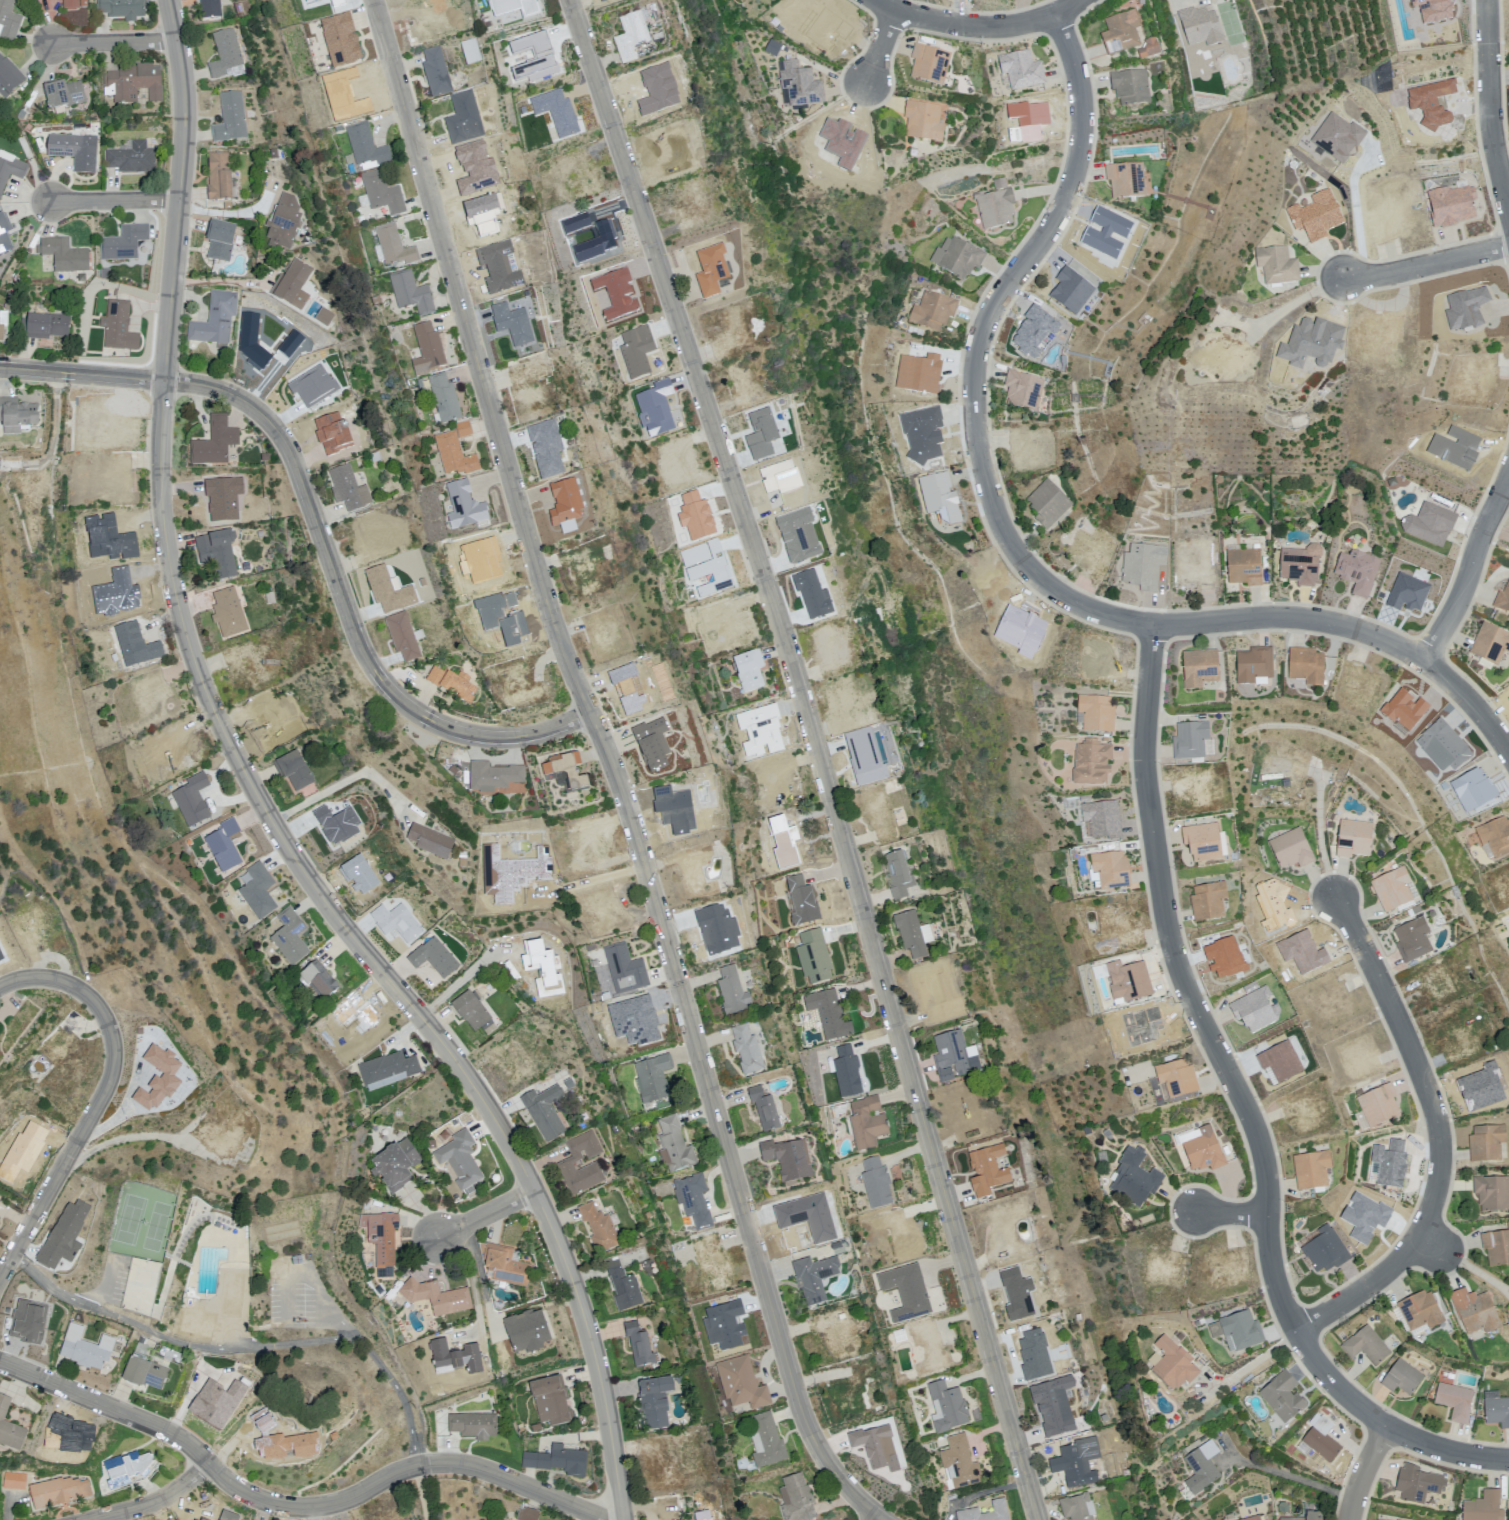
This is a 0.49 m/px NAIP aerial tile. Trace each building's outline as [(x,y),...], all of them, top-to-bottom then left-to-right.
[(14,43),(23,16),(13,12),(17,0),(0,0),(0,38),(14,43)] [(63,10),(79,9),(79,7),(87,7),(87,0),(63,0),(63,10)] [(98,14),(108,13),(108,17),(125,17),(125,22),(136,21),(136,17),(146,16),(146,0),(97,0),(98,14)] [(201,18),(222,16),(220,0),(199,0),(201,18)] [(825,5),(854,28),(844,41),(841,38),(830,52),(803,32),(825,5)] [(1108,31),(1100,34),(1108,56),(1142,45),(1136,27),(1142,25),(1136,6),(1103,18),(1108,31)] [(1176,14),(1188,47),(1204,42),(1206,47),(1227,40),(1222,27),(1216,10),(1209,13),(1207,7),(1196,11),(1195,7),(1176,14)] [(640,10),(620,16),(624,35),(612,39),(622,64),(639,59),(635,46),(651,41),(640,10)] [(207,64),(211,79),(227,74),(227,76),(233,75),(233,77),(246,73),(233,28),(212,34),(220,61),(207,64)] [(1147,47),(1137,50),(1140,59),(1163,51),(1157,36),(1144,40),(1147,47)] [(460,41),(464,64),(479,62),(475,39),(460,41)] [(914,44),(910,59),(915,60),(911,78),(944,85),(951,53),(914,44)] [(423,64),(426,63),(423,51),(440,46),(453,92),(432,98),(423,64)] [(999,57),(1029,50),(1032,63),(1042,61),(1047,82),(1012,90),(1008,74),(1003,75),(999,57)] [(5,99),(27,79),(5,56),(4,58),(0,54),(0,94),(5,99)] [(161,66),(153,66),(153,65),(136,65),(136,67),(118,67),(118,72),(107,72),(107,74),(103,74),(103,88),(103,96),(113,96),(113,104),(137,104),(137,90),(148,89),(148,103),(162,103),(161,66)] [(779,73),(812,69),(813,82),(823,81),(825,101),(791,106),(789,90),(781,91),(779,73)] [(1108,73),(1110,91),(1115,91),(1116,98),(1123,97),(1124,106),(1151,103),(1147,69),(1108,73)] [(44,90),(49,110),(87,102),(82,81),(65,84),(64,80),(43,84),(44,90)] [(543,95),(551,117),(559,139),(580,133),(569,98),(565,99),(561,88),(543,95)] [(211,126),(213,142),(248,137),(241,90),(219,94),(224,125),(211,126)] [(444,119),(452,146),(485,137),(472,90),(450,96),(455,116),(444,119)] [(29,102),(26,109),(37,115),(40,107),(29,102)] [(906,102),(904,118),(907,118),(905,136),(943,141),(945,124),(940,124),(942,106),(906,102)] [(838,120),(859,129),(856,137),(867,142),(853,173),(835,165),(838,159),(822,151),(838,120)] [(360,168),(379,163),(381,167),(396,163),(391,147),(379,150),(370,122),(348,128),(360,168)] [(48,134),(47,155),(74,157),(73,173),(95,174),(98,137),(48,134)] [(108,151),(109,169),(122,169),(122,175),(159,173),(158,150),(149,150),(149,141),(134,141),(135,151),(108,151)] [(270,149),(271,158),(278,157),(277,148),(270,149)] [(210,187),(210,203),(235,202),(234,154),(211,155),(212,187),(210,187)] [(10,175),(0,198),(0,158),(12,163),(14,159),(29,166),(22,181),(10,175)] [(1106,167),(1107,181),(1111,181),(1113,201),(1148,198),(1145,163),(1106,167)] [(363,177),(373,212),(390,207),(393,217),(410,213),(402,186),(390,190),(385,171),(363,177)] [(973,197),(973,201),(976,200),(983,230),(1013,223),(1011,214),(1015,213),(1013,205),(1016,204),(1012,187),(1008,188),(1006,179),(993,182),(995,191),(973,197)] [(1429,194),(1437,228),(1463,223),(1462,218),(1472,216),(1465,186),(1429,194)] [(285,192),(268,238),(273,240),(270,248),(286,254),(288,249),(292,251),(305,216),(300,214),(302,207),(298,197),(285,192)] [(14,249),(7,233),(11,232),(3,213),(0,214),(0,255),(14,249)] [(229,262),(207,258),(211,242),(205,240),(210,219),(237,225),(229,262)] [(100,238),(100,260),(138,259),(137,241),(149,241),(149,224),(120,225),(120,237),(100,238)] [(378,230),(388,268),(407,263),(408,267),(424,263),(420,248),(406,252),(399,224),(378,230)] [(929,263),(964,281),(967,276),(970,277),(975,267),(979,270),(988,254),(955,237),(953,241),(947,237),(941,250),(937,248),(929,263)] [(40,240),(40,246),(36,246),(36,254),(40,253),(40,256),(54,255),(55,273),(89,272),(88,249),(69,250),(69,238),(40,240)] [(1255,250),(1257,267),(1263,267),(1265,285),(1300,281),(1298,259),(1289,260),(1288,246),(1255,250)] [(269,294),(301,311),(310,295),(301,290),(312,269),(294,259),(285,274),(281,272),(269,294)] [(100,270),(101,279),(110,278),(109,269),(100,270)] [(389,279),(398,309),(415,304),(419,318),(436,313),(428,285),(417,288),(411,269),(388,275),(389,279)] [(210,290),(208,323),(188,322),(187,341),(229,343),(231,315),(236,316),(237,292),(210,290)] [(919,307),(924,290),(960,300),(954,318),(949,316),(946,326),(941,325),(939,332),(908,323),(914,305),(919,307)] [(130,300),(127,333),(140,334),(138,351),(104,348),(105,327),(99,327),(100,317),(107,318),(108,299),(130,300)] [(492,307),(509,302),(512,314),(529,309),(539,345),(518,351),(510,324),(498,327),(492,307)] [(70,316),(24,313),(22,338),(48,340),(49,335),(68,337),(70,316)] [(327,317),(324,327),(332,330),(335,319),(327,317)] [(411,361),(416,377),(431,373),(431,371),(440,368),(440,366),(447,364),(438,331),(434,333),(431,322),(413,327),(422,358),(411,361)] [(1007,370),(1003,386),(1008,387),(1005,398),(1009,399),(1007,404),(1037,412),(1045,380),(1007,370)] [(449,372),(452,384),(456,383),(465,418),(444,424),(439,405),(431,377),(449,372)] [(420,381),(422,392),(428,390),(426,380),(420,381)] [(3,422),(0,422),(0,398),(18,398),(18,405),(37,405),(37,425),(29,425),(29,430),(20,430),(20,434),(3,434),(3,427),(3,422)] [(749,414),(755,432),(744,436),(753,464),(770,458),(766,448),(783,442),(772,407),(749,414)] [(210,415),(211,441),(190,441),(190,464),(228,464),(228,445),(239,445),(239,428),(228,428),(228,414),(210,415)] [(437,436),(459,430),(457,424),(472,420),(476,435),(461,439),(466,459),(479,455),(484,470),(461,476),(459,471),(448,475),(437,436)] [(372,455),(375,464),(384,460),(381,452),(372,455)] [(331,471),(337,488),(334,489),(339,504),(346,501),(351,514),(369,508),(375,502),(369,485),(361,488),(353,464),(331,471)] [(240,474),(242,489),(228,491),(232,521),(209,524),(205,490),(210,489),(208,478),(240,474)] [(1026,502),(1039,514),(1035,518),(1048,531),(1074,505),(1049,479),(1026,502)] [(194,541),(199,569),(211,568),(215,585),(239,579),(233,534),(194,541)] [(1131,554),(1123,554),(1121,585),(1140,587),(1140,592),(1158,593),(1160,564),(1166,564),(1167,547),(1132,544),(1131,554)] [(1283,549),(1282,577),(1291,578),(1291,581),(1301,581),(1301,587),(1315,587),(1315,583),(1319,583),(1320,559),(1324,556),(1324,549),(1319,544),(1313,544),(1308,548),(1307,550),(1283,549)] [(1228,551),(1230,584),(1248,583),(1249,588),(1264,587),(1262,549),(1228,551)] [(1505,592),(1508,583),(1508,613),(1494,606),(1502,591),(1505,592)] [(387,619),(400,655),(404,653),(408,664),(425,658),(408,612),(387,619)] [(1486,623),(1508,633),(1508,652),(1507,651),(1500,668),(1471,654),(1486,623)] [(1238,653),(1252,653),(1252,648),(1274,648),(1275,679),(1257,679),(1257,685),(1238,686),(1238,653)] [(1291,649),(1290,680),(1307,681),(1307,686),(1325,687),(1326,655),(1317,655),(1317,650),(1291,649)] [(1183,653),(1219,651),(1221,682),(1203,683),(1204,690),(1185,691),(1183,653)] [(731,662),(744,696),(764,690),(760,676),(765,671),(760,653),(731,662)] [(429,681),(442,690),(444,688),(475,708),(480,700),(476,698),(481,690),(471,684),(474,679),(464,673),(461,679),(449,671),(447,674),(437,668),(429,681)] [(1080,696),(1079,714),(1085,714),(1084,732),(1115,734),(1116,707),(1112,707),(1112,698),(1080,696)] [(1178,725),(1179,738),(1174,738),(1175,761),(1207,759),(1206,742),(1211,741),(1210,724),(1178,725)] [(1076,746),(1075,770),(1073,771),(1073,784),(1076,786),(1108,787),(1108,776),(1111,776),(1111,767),(1108,767),(1108,762),(1113,762),(1114,747),(1076,746)] [(318,783),(300,752),(281,763),(280,760),(275,763),(283,778),(286,776),(288,780),(291,779),(299,794),(318,783)] [(553,759),(557,776),(568,774),(572,776),(575,793),(594,789),(591,778),(583,780),(577,755),(565,759),(564,756),(553,759)] [(528,784),(528,767),(512,766),(512,769),(493,769),(493,763),(474,762),(473,792),(483,792),(483,789),(511,790),(511,784),(528,784)] [(190,778),(203,772),(210,787),(200,792),(212,818),(192,827),(175,791),(192,783),(190,778)] [(1082,805),(1083,824),(1092,823),(1094,839),(1122,836),(1119,802),(1082,805)] [(1508,820),(1508,855),(1498,860),(1490,842),(1485,844),(1478,829),(1506,816),(1508,820)] [(1340,819),(1336,858),(1353,860),(1353,857),(1372,859),(1376,823),(1340,819)] [(415,822),(408,840),(420,845),(419,849),(451,862),(459,840),(415,822)] [(1183,829),(1185,846),(1189,845),(1191,857),(1194,857),(1195,865),(1224,861),(1218,824),(1183,829)] [(1268,841),(1300,826),(1317,862),(1301,870),(1298,864),(1282,872),(1268,841)] [(210,845),(223,871),(239,863),(226,837),(210,845)] [(877,854),(895,900),(918,894),(904,845),(877,854)] [(1091,855),(1093,873),(1101,872),(1103,889),(1131,886),(1128,856),(1124,856),(1124,851),(1091,855)] [(259,921),(278,908),(266,890),(276,884),(260,861),(246,870),(252,880),(238,890),(259,921)] [(1372,882),(1406,866),(1413,882),(1408,884),(1415,899),(1387,913),(1372,882)] [(1196,895),(1191,896),(1196,923),(1227,917),(1224,900),(1229,899),(1226,881),(1194,887),(1196,895)] [(372,916),(392,938),(401,930),(414,945),(432,930),(406,901),(392,914),(384,905),(372,916)] [(276,917),(283,927),(269,937),(291,966),(310,952),(298,936),(307,929),(290,906),(276,917)] [(887,924),(904,969),(928,963),(914,915),(887,924)] [(1395,930),(1402,942),(1397,945),(1407,965),(1435,951),(1427,934),(1432,932),(1425,916),(1395,930)] [(408,958),(419,970),(429,961),(447,982),(464,968),(438,938),(423,951),(420,947),(408,958)] [(607,948),(621,995),(655,985),(647,958),(634,961),(629,941),(607,948)] [(339,987),(316,960),(298,975),(307,985),(309,984),(324,1001),(339,987)] [(1107,965),(1113,986),(1110,987),(1114,1001),(1123,999),(1125,1004),(1155,995),(1145,961),(1123,967),(1121,961),(1107,965)] [(722,981),(729,1004),(726,1005),(730,1018),(752,1011),(750,1006),(756,1004),(752,992),(747,994),(738,965),(723,969),(727,980),(722,981)] [(1229,1005),(1268,985),(1273,996),(1267,999),(1271,1008),(1279,1004),(1282,1011),(1279,1022),(1252,1035),(1249,1029),(1247,1030),(1242,1020),(1237,1022),(1229,1005)] [(814,993),(825,1046),(848,1041),(836,989),(814,993)] [(454,1005),(478,1033),(485,1028),(487,1031),(498,1023),(473,990),(454,1005)] [(735,1029),(739,1042),(736,1043),(739,1054),(742,1053),(745,1063),(743,1064),(747,1076),(769,1070),(758,1036),(755,1038),(751,1024),(735,1029)] [(933,1037),(938,1055),(934,1057),(943,1083),(976,1075),(962,1029),(933,1037)] [(1256,1058),(1263,1071),(1266,1069),(1275,1086),(1305,1071),(1290,1041),(1256,1058)] [(826,1057),(841,1102),(867,1096),(856,1047),(826,1057)] [(357,1065),(365,1088),(367,1088),(368,1091),(422,1073),(416,1055),(405,1059),(402,1051),(385,1057),(385,1055),(357,1065)] [(636,1065),(646,1105),(675,1098),(668,1073),(678,1070),(673,1054),(636,1065)] [(1155,1068),(1160,1084),(1166,1082),(1171,1100),(1201,1092),(1194,1066),(1189,1067),(1187,1059),(1155,1068)] [(522,1099),(548,1144),(569,1132),(553,1105),(569,1096),(561,1083),(541,1095),(538,1090),(522,1099)] [(1358,1098),(1371,1128),(1402,1115),(1394,1098),(1398,1097),(1392,1083),(1358,1098)] [(751,1090),(755,1105),(758,1104),(766,1135),(786,1129),(777,1097),(767,1100),(764,1087),(751,1090)] [(851,1105),(876,1099),(889,1136),(874,1139),(876,1148),(856,1152),(851,1105)] [(661,1120),(667,1136),(663,1137),(668,1151),(662,1153),(668,1168),(670,1167),(673,1175),(701,1164),(695,1147),(690,1149),(683,1130),(685,1129),(679,1113),(661,1120)] [(1181,1144),(1192,1171),(1200,1168),(1201,1171),(1211,1167),(1212,1171),(1229,1165),(1212,1123),(1199,1128),(1202,1136),(1181,1144)] [(1471,1137),(1473,1162),(1504,1161),(1503,1144),(1508,1144),(1508,1125),(1474,1127),(1475,1137),(1471,1137)] [(432,1154),(439,1165),(447,1160),(459,1179),(455,1182),(461,1192),(484,1178),(470,1155),(474,1152),(471,1146),(476,1143),(466,1127),(452,1136),(454,1140),(432,1154)] [(595,1129),(568,1142),(575,1157),(560,1165),(576,1197),(610,1180),(600,1161),(580,1171),(576,1164),(586,1159),(583,1153),(588,1151),(592,1160),(607,1153),(595,1129)] [(371,1160),(375,1167),(370,1171),(374,1178),(380,1174),(383,1179),(381,1180),(391,1195),(414,1177),(408,1169),(411,1166),(414,1167),(419,1164),(419,1161),(422,1160),(406,1138),(397,1144),(396,1142),(392,1145),(390,1145),(386,1147),(386,1150),(371,1160)] [(759,1145),(763,1163),(779,1160),(781,1172),(780,1172),(782,1184),(814,1177),(806,1140),(774,1147),(773,1142),(759,1145)] [(972,1153),(1004,1145),(1014,1189),(975,1201),(970,1185),(980,1182),(972,1153)] [(1110,1190),(1140,1209),(1151,1194),(1154,1197),(1168,1176),(1154,1167),(1150,1174),(1140,1167),(1148,1155),(1144,1152),(1146,1150),(1140,1146),(1137,1150),(1131,1146),(1119,1163),(1122,1165),(1117,1173),(1120,1175),(1110,1190)] [(1294,1157),(1299,1192),(1330,1188),(1328,1170),(1333,1169),(1331,1152),(1294,1157)] [(859,1162),(871,1211),(895,1203),(884,1157),(859,1162)] [(680,1192),(677,1192),(682,1206),(686,1205),(690,1220),(696,1218),(700,1234),(719,1228),(713,1210),(711,1211),(706,1194),(711,1192),(706,1173),(696,1176),(696,1178),(684,1182),(683,1180),(677,1182),(680,1192)] [(1475,1179),(1508,1177),(1508,1213),(1483,1214),(1483,1206),(1480,1205),(1480,1194),(1476,1194),(1475,1179)] [(367,1197),(364,1206),(378,1212),(381,1203),(367,1197)] [(581,1209),(587,1223),(590,1222),(596,1237),(594,1238),(601,1255),(625,1245),(612,1215),(607,1217),(604,1212),(601,1213),(596,1202),(581,1209)] [(359,1214),(359,1228),(366,1227),(367,1243),(375,1243),(375,1278),(395,1278),(394,1228),(399,1228),(398,1213),(359,1214)] [(1485,1250),(1489,1249),(1492,1268),(1508,1266),(1508,1230),(1483,1234),(1485,1250)] [(485,1244),(486,1242),(521,1250),(519,1262),(531,1265),(527,1285),(525,1287),(488,1279),(487,1275),(488,1271),(486,1270),(483,1258),(484,1254),(481,1254),(479,1243),(485,1244)] [(791,1264),(806,1309),(828,1301),(822,1281),(839,1275),(837,1269),(842,1267),(838,1256),(814,1264),(811,1257),(791,1264)] [(608,1261),(620,1296),(616,1297),(622,1314),(648,1305),(637,1276),(630,1279),(627,1270),(624,1262),(620,1257),(608,1261)] [(410,1303),(429,1298),(434,1317),(472,1308),(468,1287),(440,1294),(437,1280),(419,1284),(411,1277),(398,1291),(410,1303)] [(1452,1295),(1468,1336),(1485,1330),(1487,1335),(1504,1328),(1490,1292),(1478,1297),(1477,1293),(1470,1296),(1467,1289),(1452,1295)] [(1398,1304),(1412,1333),(1428,1325),(1430,1329),(1448,1323),(1432,1292),(1428,1295),(1426,1292),(1398,1304)] [(1209,1327),(1214,1340),(1225,1336),(1226,1339),(1231,1337),(1237,1354),(1267,1342),(1259,1321),(1255,1322),(1251,1310),(1220,1321),(1221,1323),(1209,1327)] [(627,1322),(630,1337),(633,1336),(639,1366),(661,1362),(660,1352),(656,1353),(652,1330),(643,1332),(641,1319),(627,1322)] [(69,1322),(59,1355),(70,1358),(70,1360),(76,1362),(75,1364),(90,1369),(91,1367),(101,1371),(104,1361),(108,1363),(116,1339),(102,1334),(98,1346),(84,1342),(89,1328),(69,1322)] [(1342,1348),(1352,1361),(1363,1352),(1376,1368),(1394,1354),(1369,1324),(1342,1348)] [(1155,1346),(1166,1356),(1150,1373),(1168,1390),(1175,1391),(1179,1389),(1187,1381),(1190,1385),(1202,1373),(1181,1354),(1183,1352),(1165,1335),(1155,1346)] [(719,1364),(733,1408),(752,1403),(755,1413),(777,1406),(771,1384),(763,1386),(753,1354),(719,1364)] [(121,1378),(141,1386),(142,1383),(161,1390),(169,1370),(130,1355),(121,1378)] [(1400,1359),(1382,1386),(1395,1394),(1399,1389),(1412,1398),(1426,1377),(1400,1359)] [(1286,1370),(1299,1386),(1291,1393),(1294,1397),(1298,1394),(1308,1407),(1285,1426),(1258,1393),(1286,1370)] [(528,1383),(532,1397),(533,1397),(540,1424),(549,1422),(551,1427),(572,1422),(574,1421),(571,1409),(568,1409),(566,1401),(569,1400),(566,1387),(564,1387),(561,1375),(528,1383)] [(644,1380),(646,1393),(640,1394),(643,1412),(646,1412),(649,1430),(672,1426),(670,1411),(672,1410),(669,1391),(679,1390),(676,1375),(644,1380)] [(927,1383),(931,1399),(935,1399),(944,1417),(932,1422),(937,1436),(974,1425),(965,1386),(945,1390),(943,1380),(927,1383)] [(1440,1383),(1435,1405),(1455,1409),(1452,1423),(1469,1426),(1477,1391),(1440,1383)] [(0,1394),(0,1443),(19,1451),(28,1430),(3,1420),(12,1399),(0,1394)] [(1503,1424),(1503,1430),(1508,1430),(1508,1399),(1486,1401),(1488,1425),(1503,1424)] [(752,1431),(759,1453),(755,1455),(760,1469),(792,1458),(786,1439),(783,1440),(774,1411),(756,1416),(760,1429),(752,1431)] [(448,1415),(448,1432),(460,1432),(460,1437),(476,1437),(476,1441),(489,1441),(488,1436),(497,1436),(497,1414),(448,1415)] [(1324,1416),(1303,1443),(1331,1466),(1344,1449),(1328,1436),(1336,1426),(1324,1416)] [(846,1434),(851,1452),(867,1447),(874,1472),(889,1468),(891,1475),(904,1472),(899,1456),(896,1457),(891,1441),(897,1439),(893,1425),(868,1432),(866,1428),(846,1434)] [(947,1438),(966,1434),(972,1463),(978,1462),(983,1482),(954,1490),(952,1480),(958,1480),(954,1467),(943,1470),(938,1452),(949,1450),(947,1438)] [(1210,1442),(1221,1457),(1212,1464),(1224,1481),(1196,1502),(1185,1488),(1196,1479),(1183,1461),(1210,1442)] [(522,1467),(523,1451),(551,1454),(552,1443),(563,1444),(563,1449),(587,1452),(584,1479),(566,1477),(566,1472),(563,1472),(563,1469),(551,1468),(551,1470),(522,1467)] [(1048,1463),(1051,1479),(1064,1475),(1069,1494),(1102,1488),(1098,1473),(1085,1476),(1077,1448),(1058,1453),(1060,1461),(1048,1463)] [(148,1454),(139,1457),(137,1451),(127,1454),(128,1456),(122,1458),(121,1456),(103,1462),(109,1480),(106,1481),(109,1491),(130,1484),(129,1478),(135,1476),(135,1474),(138,1473),(144,1479),(145,1478),(148,1480),(162,1466),(148,1454)] [(1402,1468),(1397,1491),(1405,1493),(1403,1500),(1426,1505),(1429,1493),(1441,1495),(1445,1477),(1421,1472),(1422,1467),(1406,1463),(1405,1469),(1402,1468)] [(26,1474),(24,1490),(2,1488),(3,1472),(26,1474)] [(788,1488),(784,1489),(789,1506),(785,1507),(790,1519),(814,1519),(817,1519),(816,1514),(819,1513),(817,1504),(820,1503),(814,1483),(810,1484),(806,1472),(786,1479),(788,1488)] [(28,1485),(34,1510),(92,1496),(88,1480),(80,1482),(79,1478),(72,1480),(71,1477),(63,1479),(62,1477),(28,1485)] [(1465,1519),(1506,1519),(1506,1510),(1501,1510),(1501,1505),(1503,1505),(1503,1490),(1485,1490),(1485,1500),(1477,1500),(1477,1502),(1465,1502),(1465,1519)] [(1089,1495),(1095,1519),(1065,1519),(1058,1504),(1089,1495)] [(958,1519),(1009,1519),(1005,1499),(991,1501),(994,1512),(980,1514),(978,1508),(957,1512),(958,1519)] [(520,1519),(542,1519),(544,1511),(528,1507),(527,1509),(523,1508),(520,1519)] [(1323,1510),(1323,1519),(1281,1519),(1281,1517),(1307,1517),(1307,1510),(1323,1510)]
